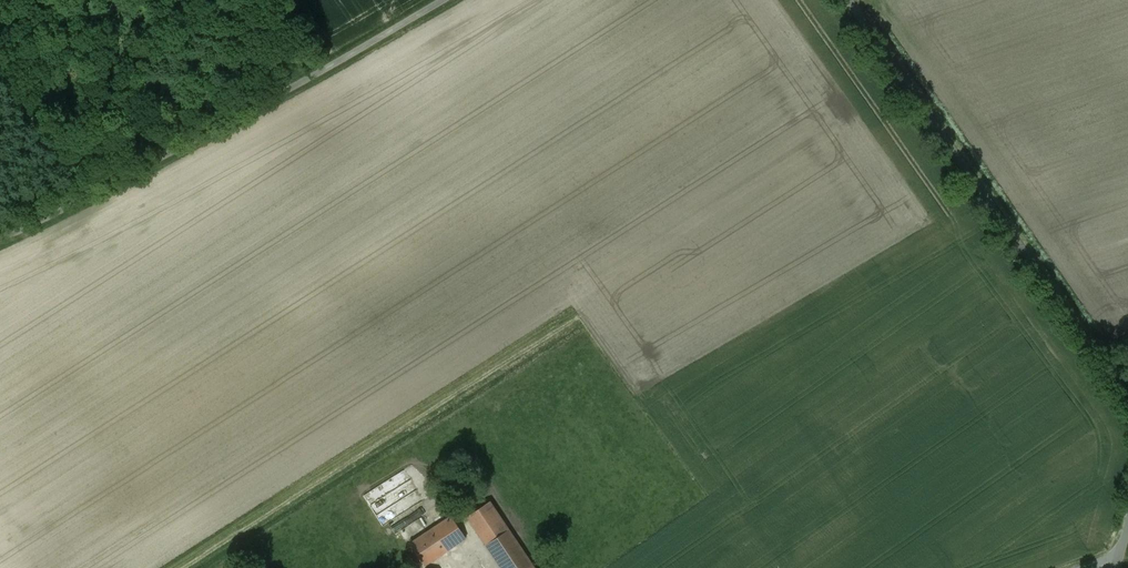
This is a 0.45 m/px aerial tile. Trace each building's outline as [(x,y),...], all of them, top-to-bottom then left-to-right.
[(409,482),(373,503),(384,522),(391,517),(387,512),(416,494),(409,482)] [(467,516),(502,567),(535,567),(490,501),(467,516)] [(466,539),(452,517),(410,544),(425,566),(466,539)]
